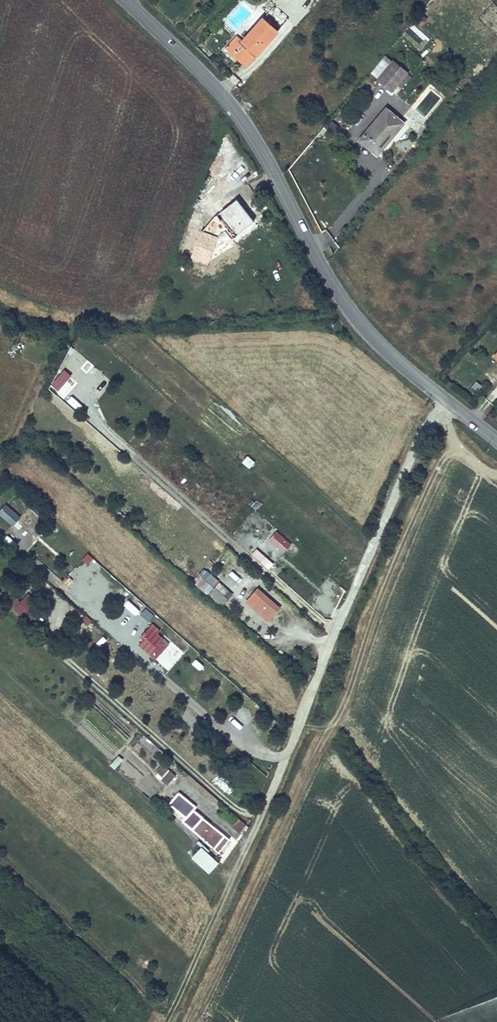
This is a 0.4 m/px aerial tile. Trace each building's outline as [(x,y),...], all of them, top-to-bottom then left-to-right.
[(273,8),(266,15),(281,28),(288,21),(280,13),(282,11),(279,8),(277,11),(273,8)] [(247,68),(277,33),(263,19),(244,42),(237,36),(225,49),(228,52),(242,64),(247,68)] [(238,68),(242,64),(228,52),(224,56),(238,68)] [(383,74),(392,62),(386,57),(377,69),(383,74)] [(402,89),(412,78),(392,62),(383,74),(378,80),(393,92),(397,85),(402,89)] [(377,155),(404,123),(386,109),(360,141),(377,155)] [(204,195),(201,200),(208,207),(212,201),(204,195)] [(255,223),(237,200),(214,217),(232,240),(255,223)] [(207,251),(212,235),(202,231),(192,257),(208,263),(212,253),(207,251)] [(242,463),(250,468),(256,461),(247,455),(242,463)] [(21,516),(6,503),(0,509),(0,514),(13,525),(21,516)] [(268,539),(283,553),(292,543),(277,529),(268,539)] [(44,582),(40,587),(52,596),(56,591),(44,582)] [(230,595),(218,584),(209,595),(221,606),(230,595)] [(251,597),(259,605),(271,616),(278,608),(256,588),(249,596),(251,597)] [(30,625),(46,609),(28,591),(12,607),(30,625)] [(255,609),(259,605),(251,597),(247,601),(255,609)] [(120,609),(128,618),(138,609),(130,600),(120,609)] [(150,621),(155,613),(146,607),(141,614),(150,621)] [(136,642),(168,671),(184,653),(152,625),(136,642)] [(139,744),(151,753),(157,746),(144,737),(139,744)] [(110,764),(115,769),(124,760),(119,755),(110,764)] [(160,777),(169,770),(163,763),(155,769),(160,777)] [(161,778),(168,785),(177,776),(170,769),(161,778)] [(197,807),(180,793),(171,804),(188,818),(183,823),(219,853),(230,840),(194,810),(197,807)] [(238,818),(233,825),(243,833),(249,825),(238,818)] [(196,844),(187,853),(210,874),(219,864),(196,844)]
